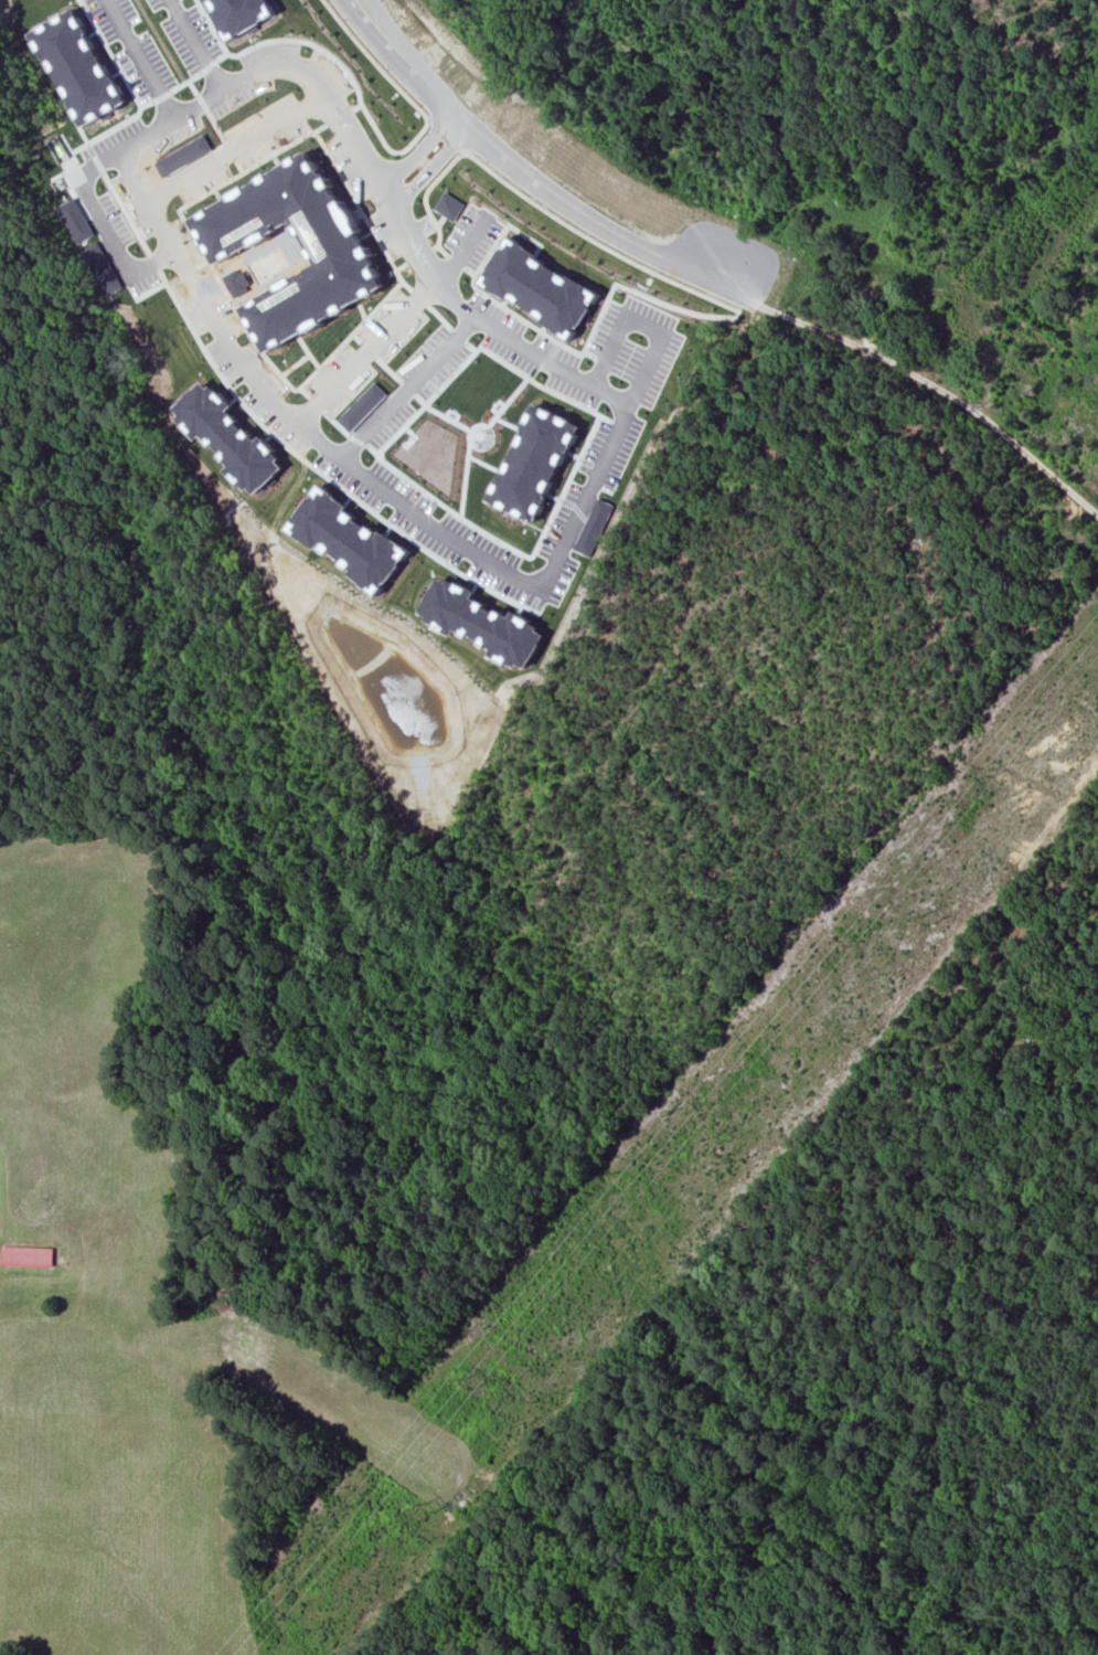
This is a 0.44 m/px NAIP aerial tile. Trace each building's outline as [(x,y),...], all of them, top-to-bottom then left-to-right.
[(230,40),(279,13),(271,0),(207,0),(230,40)] [(32,32),(85,127),(128,102),(73,9),(32,32)] [(154,160),(164,178),(212,149),(204,134),(154,160)] [(191,216),(221,266),(295,222),(320,265),(245,308),(269,354),(387,286),(313,145),(191,216)] [(436,211),(457,221),(466,203),(446,192),(436,211)] [(58,205),(81,245),(97,237),(76,197),(58,205)] [(513,236),(482,284),(573,340),(603,294),(513,236)] [(84,250),(109,296),(125,288),(99,241),(84,250)] [(287,467),(259,495),(178,409),(207,381),(287,467)] [(376,382),(339,421),(352,433),(388,394),(376,382)] [(535,404),(580,426),(535,522),(489,500),(535,404)] [(411,550),(380,593),(292,528),(323,486),(411,550)] [(613,505),(596,498),(573,550),(589,557),(613,505)] [(440,579),(423,614),(526,669),(545,634),(440,579)] [(3,1265),(54,1265),(54,1246),(3,1246),(3,1265)]
